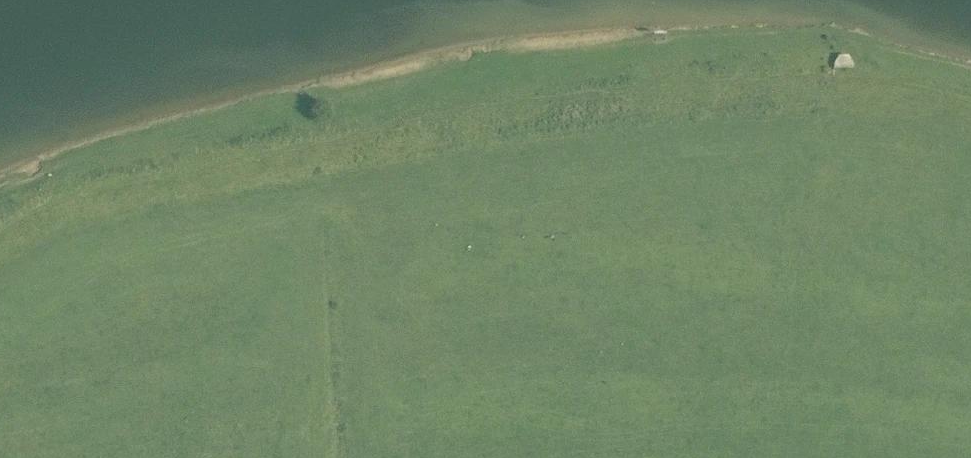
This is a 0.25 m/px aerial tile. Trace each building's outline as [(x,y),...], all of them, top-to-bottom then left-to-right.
[(848,56),(838,56),(833,64),(834,70),(854,69),(853,63),(848,56)]
